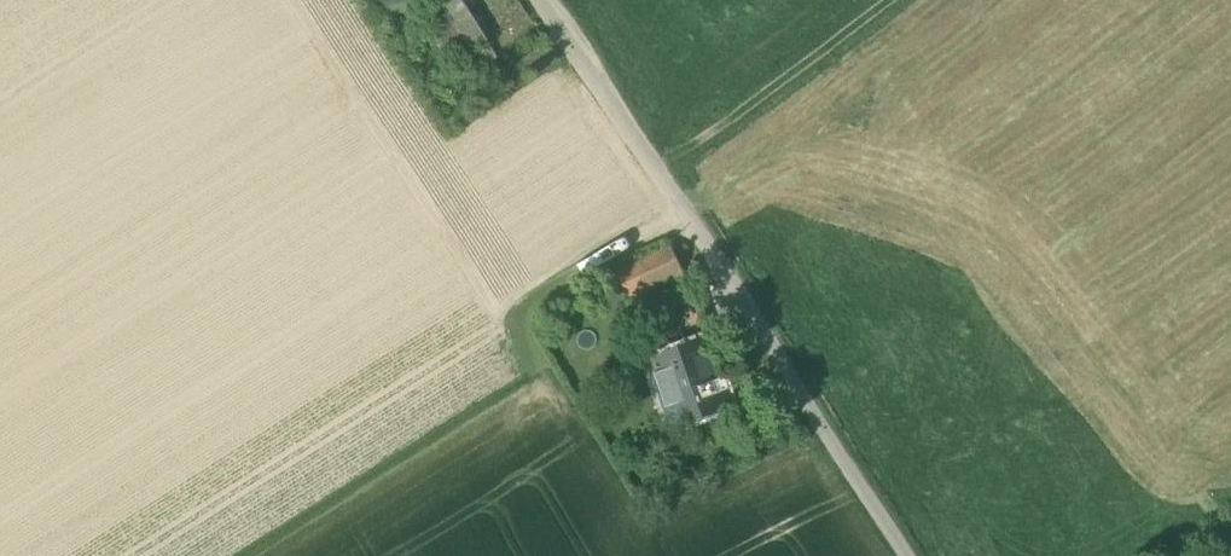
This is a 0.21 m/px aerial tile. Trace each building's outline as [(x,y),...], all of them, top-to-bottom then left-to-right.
[(459,25),(472,16),(462,0),(444,0),(459,25)] [(488,41),(472,16),(459,25),(448,32),(458,49),(460,48),(465,56),(488,41)] [(467,58),(476,73),(499,58),(490,43),(467,58)] [(615,271),(628,301),(683,276),(669,246),(615,271)] [(649,361),(675,430),(691,424),(688,417),(727,402),(704,340),(649,361)]
